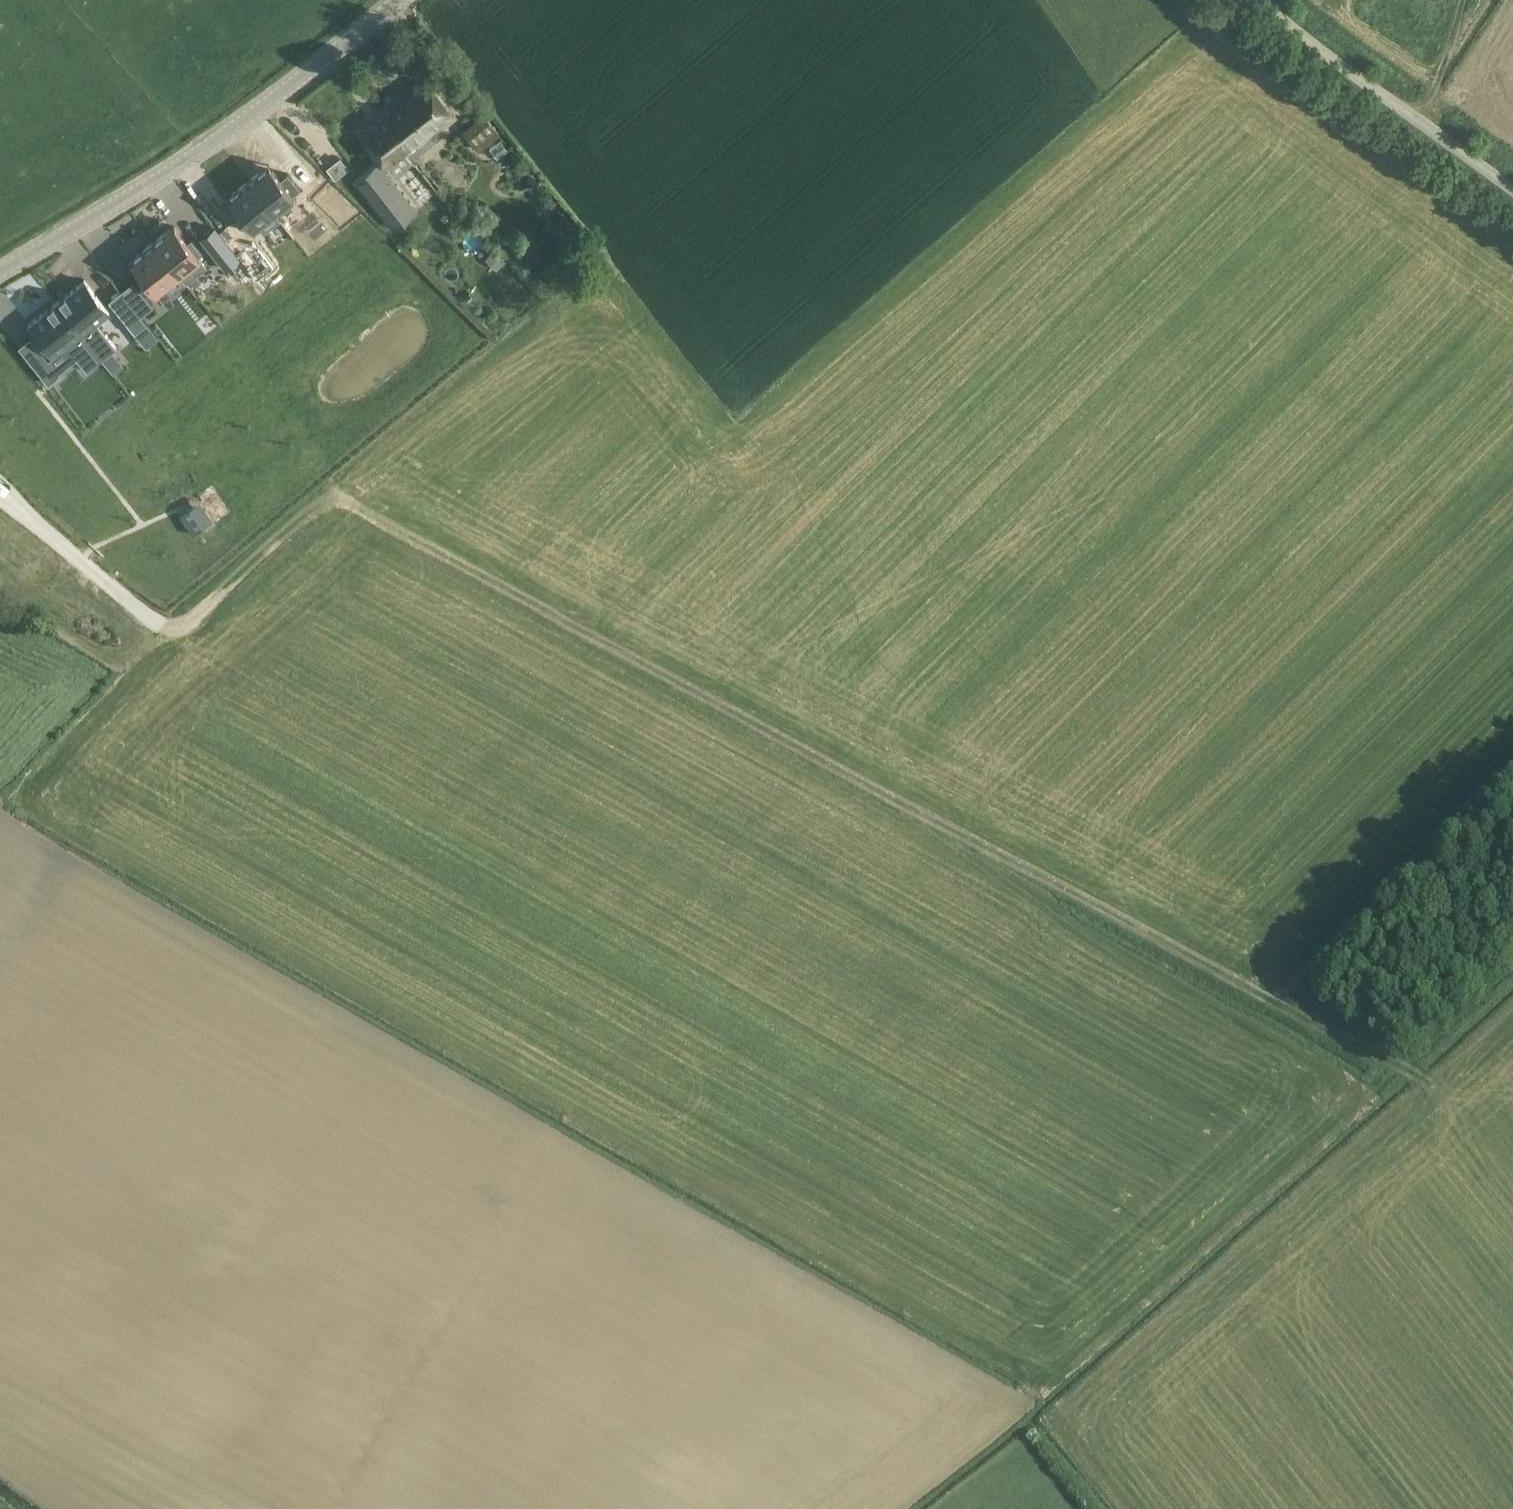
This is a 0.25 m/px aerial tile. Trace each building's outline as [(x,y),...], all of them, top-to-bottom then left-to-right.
[(389,113),(381,120),(391,131),(390,132),(404,150),(452,112),(428,82),(389,113)] [(391,131),(381,120),(362,135),(381,159),(355,179),(393,227),(415,210),(382,168),(385,165),(404,150),(390,132),(391,131)] [(489,143),(473,122),(462,131),(478,151),(489,143)] [(340,157),(326,168),(334,178),(348,167),(340,157)] [(269,165),(268,165),(262,170),(249,180),(274,212),(274,211),(294,196),(293,195),(300,189),(288,173),(280,179),(273,169),(270,166),(269,165)] [(274,212),(249,180),(232,194),(229,196),(241,212),(237,216),(249,231),(257,225),(263,233),(280,219),(274,211),(274,212)] [(328,180),(309,200),(340,231),(362,213),(328,180)] [(174,226),(154,242),(179,273),(186,283),(207,266),(201,259),(198,256),(203,252),(191,238),(187,242),(174,226)] [(214,227),(201,237),(226,269),(239,259),(234,253),(214,227)] [(252,239),(234,253),(239,259),(256,280),(273,266),(252,239)] [(179,273),(154,242),(131,260),(156,291),(179,273)] [(84,280),(56,302),(102,359),(117,347),(97,321),(109,311),(84,280)] [(134,280),(121,290),(141,315),(153,305),(134,280)] [(141,315),(121,290),(108,300),(135,333),(147,323),(141,315)] [(102,359),(56,302),(29,324),(53,355),(66,345),(87,371),(89,368),(102,359)] [(43,352),(31,362),(47,383),(60,373),(43,352)]
